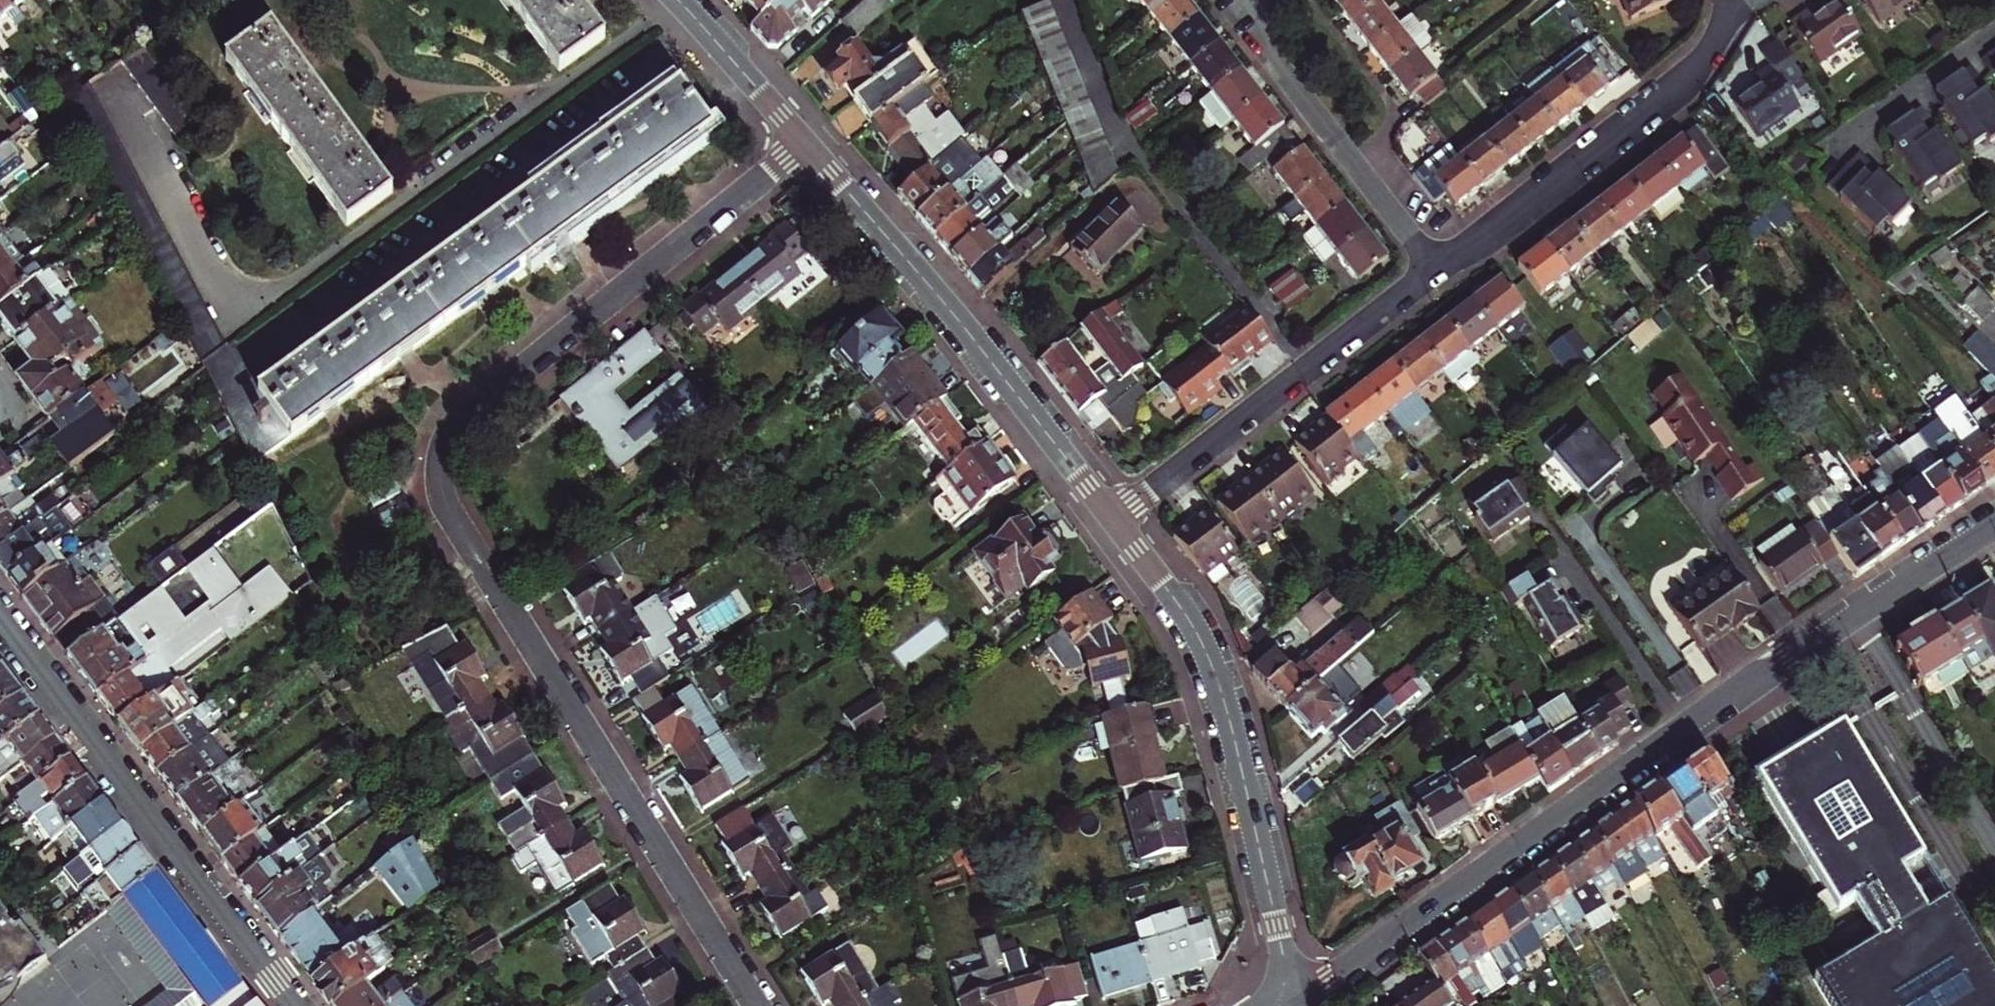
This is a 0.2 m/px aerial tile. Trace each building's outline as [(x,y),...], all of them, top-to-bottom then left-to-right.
[(15,9),(8,0),(0,0),(0,21),(8,15),(17,28),(25,22),(15,9)] [(15,9),(28,0),(8,0),(15,9)] [(576,0),(506,0),(559,72),(604,39),(576,0)] [(746,5),(760,20),(783,0),(751,0),(746,5)] [(760,20),(751,29),(767,48),(779,47),(795,32),(789,25),(806,9),(813,17),(832,0),(783,0),(760,20)] [(893,5),(889,0),(866,0),(840,23),(854,39),(893,5)] [(1165,0),(1136,0),(1147,14),(1165,0)] [(1197,18),(1183,0),(1165,0),(1147,14),(1169,42),(1197,18)] [(1375,0),(1330,0),(1329,0),(1350,26),(1378,4),(1375,0)] [(1625,19),(1665,0),(1616,0),(1625,19)] [(1873,21),(1901,0),(1858,0),(1873,21)] [(1813,64),(1854,34),(1831,2),(1806,20),(1800,11),(1784,23),(1813,64)] [(1025,28),(1052,17),(1047,3),(1019,14),(1025,28)] [(1398,28),(1378,4),(1350,26),(1369,51),(1398,28)] [(1031,41),(1058,30),(1052,17),(1025,28),(1031,41)] [(1189,68),(1218,45),(1197,18),(1169,42),(1189,68)] [(1388,76),(1417,53),(1429,44),(1410,19),(1398,28),(1369,51),(1388,76)] [(346,227),(392,193),(271,28),(225,62),(346,227)] [(1036,53),(1063,42),(1058,30),(1031,41),(1036,53)] [(1068,56),(1063,42),(1036,53),(1042,67),(1068,56)] [(1549,72),(1580,111),(1618,82),(1587,42),(1549,72)] [(1189,68),(1211,95),(1240,72),(1218,45),(1189,68)] [(1794,109),(1783,94),(1800,82),(1773,45),(1756,57),(1764,69),(1749,80),(1755,87),(1730,104),(1753,136),(1794,109)] [(204,125),(147,48),(123,64),(122,64),(180,143),(204,125)] [(1985,56),(1994,70),(1992,72),(1994,77),(1994,49),(1985,56)] [(848,50),(843,54),(842,52),(833,59),(834,61),(829,64),(830,66),(824,70),(825,73),(836,88),(841,88),(842,87),(871,125),(921,87),(931,79),(909,50),(897,58),(893,54),(876,67),(862,69),(848,50)] [(1409,102),(1423,91),(1432,103),(1445,93),(1457,83),(1448,72),(1438,80),(1417,53),(1388,76),(1409,102)] [(1074,68),(1068,56),(1042,67),(1043,70),(1047,80),(1074,68)] [(1994,70),(1985,57),(1980,61),(1989,73),(1994,70)] [(1079,82),(1074,68),(1047,80),(1053,93),(1079,82)] [(1969,68),(1959,75),(1975,98),(1984,92),(1986,95),(1987,94),(1978,81),(1969,68)] [(1232,123),(1261,100),(1240,72),(1211,95),(1210,95),(1199,105),(1220,132),(1232,123)] [(1580,111),(1549,72),(1525,91),(1533,102),(1555,131),(1580,111)] [(1933,93),(1943,106),(1940,109),(1969,150),(1983,139),(1987,145),(1994,139),(1994,108),(1986,95),(1984,92),(1975,98),(1959,75),(1933,93)] [(1055,99),(1058,106),(1084,95),(1079,82),(1053,93),(1055,99)] [(112,193),(124,216),(140,247),(167,298),(178,320),(202,364),(227,345),(90,85),(78,94),(64,103),(83,138),(97,166),(112,193)] [(261,391),(227,345),(202,364),(204,369),(215,390),(228,413),(239,435),(255,465),(317,420),(415,348),(508,280),(596,216),(680,155),(713,131),(680,85),(261,391)] [(913,182),(946,154),(964,138),(951,120),(942,119),(936,124),(923,107),(932,101),(921,87),(871,125),(913,182)] [(1533,102),(1525,91),(1500,110),(1508,121),(1533,102)] [(1084,95),(1058,106),(1064,119),(1090,108),(1084,95)] [(1263,162),(1292,139),(1261,100),(1232,123),(1253,149),(1237,162),(1247,175),(1263,162)] [(1531,150),(1555,131),(1533,102),(1508,121),(1531,150)] [(1146,103),(1123,121),(1132,132),(1155,114),(1146,103)] [(1066,125),(1069,131),(1095,120),(1090,108),(1064,119),(1066,125)] [(1918,109),(1909,115),(1926,138),(1933,133),(1936,136),(1937,136),(1926,119),(1918,109)] [(1933,180),(1937,185),(1959,169),(1936,136),(1933,133),(1926,138),(1909,115),(1884,133),(1893,147),(1890,149),(1919,190),(1933,180)] [(1095,120),(1069,131),(1074,145),(1100,133),(1095,120)] [(1531,150),(1508,121),(1483,141),(1506,169),(1531,150)] [(31,127),(27,130),(32,138),(37,134),(31,127)] [(1696,130),(1656,161),(1678,189),(1707,167),(1716,179),(1728,170),(1696,130)] [(1080,157),(1106,146),(1100,133),(1074,145),(1076,149),(1080,157)] [(1292,139),(1263,162),(1294,201),(1323,178),(1292,139)] [(1506,169),(1483,141),(1458,160),(1481,189),(1506,169)] [(26,165),(10,143),(0,150),(0,184),(26,165)] [(1085,170),(1111,159),(1106,146),(1080,157),(1085,170)] [(1450,149),(1424,169),(1433,180),(1458,160),(1450,149)] [(897,196),(917,218),(969,173),(984,160),(979,155),(961,171),(946,154),(913,182),(897,196)] [(1857,156),(1850,164),(1870,183),(1877,176),(1880,179),(1881,178),(1866,164),(1857,156)] [(1085,170),(1086,172),(1096,196),(1119,177),(1111,159),(1085,170)] [(1433,204),(1445,195),(1456,209),(1481,189),(1458,160),(1433,180),(1424,169),(1413,178),(1433,204)] [(1656,161),(1628,182),(1650,211),(1678,189),(1656,161)] [(1886,223),(1890,227),(1909,207),(1880,179),(1877,176),(1870,183),(1850,164),(1828,186),(1840,198),(1837,200),(1873,235),(1886,223)] [(969,173),(917,218),(935,238),(1003,180),(990,165),(974,179),(969,173)] [(1003,180),(935,238),(951,257),(982,231),(975,224),(1007,196),(1016,193),(1020,198),(1033,187),(1016,168),(1003,180)] [(1315,228),(1344,205),(1323,178),(1294,201),(1280,212),(1290,225),(1304,214),(1315,228)] [(1628,182),(1601,204),(1623,232),(1650,211),(1628,182)] [(1601,204),(1574,225),(1597,253),(1623,232),(1601,204)] [(1365,232),(1344,205),(1315,228),(1303,238),(1324,265),(1365,232)] [(1097,282),(1142,234),(1115,209),(1071,257),(1097,282)] [(760,250),(736,269),(762,303),(799,274),(792,265),(808,252),(785,224),(768,238),(771,241),(760,250)] [(1574,225),(1547,246),(1569,274),(1597,253),(1574,225)] [(982,231),(951,257),(967,276),(998,249),(1010,238),(1002,230),(990,240),(982,231)] [(967,276),(983,293),(1045,239),(1039,232),(1007,260),(998,249),(967,276)] [(1388,261),(1365,232),(1324,265),(1322,266),(1333,280),(1347,269),(1359,284),(1388,261)] [(23,260),(4,235),(0,238),(0,277),(23,260)] [(1569,274),(1547,246),(1519,267),(1542,296),(1569,274)] [(0,277),(0,309),(38,281),(23,260),(0,277)] [(700,298),(697,294),(680,308),(702,336),(719,323),(726,332),(762,303),(736,269),(711,290),(700,298)] [(38,281),(0,309),(0,320),(15,340),(57,309),(42,289),(58,278),(52,270),(38,281)] [(1277,302),(1301,283),(1292,273),(1269,291),(1277,302)] [(1503,280),(1476,301),(1499,331),(1526,309),(1503,280)] [(1310,295),(1301,283),(1277,302),(1286,314),(1310,295)] [(26,379),(20,383),(33,399),(81,363),(104,346),(69,300),(57,309),(15,340),(34,366),(22,374),(26,379)] [(1499,331),(1476,301),(1448,323),(1472,352),(1499,331)] [(1065,341),(1037,363),(1086,426),(1109,408),(1121,424),(1133,428),(1139,404),(1147,398),(1129,376),(1143,365),(1116,331),(1121,327),(1107,308),(1081,329),(1088,339),(1106,361),(1090,373),(1073,351),(1065,341)] [(1247,308),(1205,342),(1210,348),(1228,372),(1233,378),(1252,363),(1247,357),(1271,339),(1255,319),(1247,308)] [(1655,339),(1638,309),(1615,322),(1633,352),(1655,339)] [(880,313),(831,355),(852,379),(859,372),(873,388),(909,356),(911,354),(897,339),(901,336),(880,313)] [(1479,361),(1472,352),(1448,323),(1421,344),(1444,373),(1451,382),(1479,361)] [(644,332),(621,351),(634,368),(658,349),(644,332)] [(1981,332),(1966,341),(1993,378),(1994,377),(1994,351),(1981,332)] [(1595,357),(1577,334),(1554,352),(1571,375),(1595,357)] [(1417,395),(1444,373),(1421,344),(1393,365),(1417,395)] [(1215,382),(1228,372),(1210,348),(1164,385),(1158,389),(1170,404),(1176,399),(1187,414),(1220,388),(1215,382)] [(603,365),(595,372),(608,389),(634,368),(621,351),(603,365)] [(912,426),(945,400),(909,356),(873,388),(854,404),(867,419),(887,405),(907,430),(912,426)] [(81,363),(33,399),(48,420),(57,413),(82,393),(76,385),(85,378),(83,375),(87,372),(81,363)] [(1417,395),(1393,365),(1366,387),(1389,416),(1402,432),(1429,411),(1417,395)] [(595,372),(588,377),(602,394),(608,389),(595,372)] [(622,419),(602,394),(588,377),(560,400),(617,471),(702,404),(678,374),(622,419)] [(1660,424),(1692,470),(1700,465),(1703,463),(1716,482),(1713,484),(1709,487),(1725,510),(1765,482),(1755,467),(1747,473),(1682,380),(1650,401),(1664,421),(1660,424)] [(1994,409),(1994,385),(1990,380),(1980,386),(1986,396),(1994,409)] [(1389,416),(1366,387),(1327,417),(1329,419),(1360,459),(1367,467),(1379,457),(1363,436),(1389,416)] [(73,434),(55,447),(71,468),(114,436),(82,393),(57,413),(73,434)] [(1978,427),(1994,452),(1994,409),(1986,396),(1966,410),(1978,427)] [(961,420),(945,400),(912,426),(949,473),(986,445),(976,432),(965,440),(953,426),(961,420)] [(1342,473),(1360,459),(1329,419),(1296,445),(1330,488),(1345,476),(1342,473)] [(1918,437),(1964,502),(1984,488),(1954,444),(1939,423),(1918,437)] [(1978,427),(1954,444),(1984,488),(1994,480),(1994,452),(1978,427)] [(1571,440),(1562,429),(1542,448),(1591,505),(1602,497),(1601,493),(1610,486),(1606,480),(1618,469),(1584,430),(1571,440)] [(39,440),(33,432),(1,456),(7,464),(39,440)] [(1918,437),(1898,451),(1943,516),(1964,502),(1918,437)] [(18,475),(48,452),(39,440),(7,464),(1,456),(0,457),(0,488),(18,475)] [(1015,480),(986,445),(949,473),(943,478),(973,514),(1015,480)] [(1943,516),(1898,451),(1897,450),(1875,464),(1879,470),(1922,531),(1943,516)] [(1313,496),(1282,456),(1250,482),(1283,524),(1299,512),(1296,509),(1313,496)] [(1716,482),(1703,463),(1700,465),(1713,484),(1716,482)] [(1864,489),(1902,545),(1922,531),(1879,470),(1873,475),(1877,481),(1864,489)] [(11,513),(4,503),(26,486),(18,475),(0,488),(0,521),(11,513)] [(1854,476),(1832,491),(1881,560),(1902,545),(1864,489),(1854,476)] [(1536,503),(1519,479),(1505,489),(1500,482),(1465,506),(1474,519),(1472,521),(1489,547),(1526,521),(1521,514),(1536,503)] [(1283,524),(1250,482),(1217,507),(1248,546),(1265,534),(1267,537),(1283,524)] [(1881,560),(1832,491),(1831,489),(1805,507),(1814,521),(1837,553),(1855,578),(1881,560)] [(11,513),(0,521),(0,553),(58,508),(51,498),(31,513),(24,504),(11,513)] [(98,698),(125,678),(296,550),(274,504),(189,568),(162,589),(120,621),(69,659),(98,698)] [(8,578),(71,530),(74,529),(58,508),(0,553),(0,567),(8,578)] [(1206,516),(1174,541),(1205,580),(1222,567),(1225,571),(1240,559),(1206,516)] [(1004,592),(1015,584),(1023,595),(1048,576),(1040,564),(1051,556),(1044,547),(1046,543),(1047,540),(1046,538),(1045,536),(1044,534),(1042,532),(1040,531),(1038,531),(1032,531),(1024,521),(977,557),(1004,592)] [(1780,593),(1837,553),(1814,521),(1757,561),(1780,593)] [(23,598),(75,559),(87,550),(71,530),(8,578),(23,598)] [(147,568),(162,589),(189,568),(174,547),(147,568)] [(223,631),(232,642),(312,583),(296,550),(125,678),(146,706),(177,683),(169,672),(223,631)] [(600,635),(634,614),(616,586),(622,582),(624,576),(611,554),(567,581),(570,587),(563,591),(577,613),(584,624),(591,620),(600,635)] [(105,600),(75,559),(23,598),(54,638),(105,600)] [(843,634),(851,627),(821,573),(813,580),(817,586),(843,634)] [(1749,615),(1754,612),(1728,575),(1671,615),(1697,652),(1730,628),(1734,633),(1752,621),(1749,615)] [(1530,578),(1502,594),(1512,610),(1524,603),(1551,649),(1585,629),(1569,601),(1562,605),(1558,598),(1559,596),(1561,594),(1562,592),(1562,590),(1560,587),(1558,586),(1555,586),(1551,587),(1539,594),(1530,578)] [(1961,607),(1994,664),(1994,598),(1990,589),(1961,607)] [(1102,634),(1109,629),(1104,623),(1110,618),(1089,590),(1050,619),(1066,640),(1050,653),(1065,671),(1087,666),(1091,683),(1128,675),(1119,636),(1115,637),(1106,639),(1102,634)] [(1331,606),(1321,594),(1295,616),(1293,618),(1310,638),(1330,622),(1323,613),(1331,606)] [(105,600),(54,638),(69,659),(120,621),(105,600)] [(621,683),(673,652),(664,639),(675,630),(656,600),(634,614),(600,635),(607,646),(600,650),(607,661),(621,683)] [(1961,607),(1936,622),(1961,664),(1970,678),(1975,687),(1994,676),(1994,664),(1961,607)] [(1265,688),(1284,710),(1326,675),(1370,638),(1356,622),(1304,665),(1293,675),(1284,663),(1275,654),(1253,673),(1265,688)] [(1897,645),(1917,677),(1922,686),(1923,688),(1961,664),(1936,622),(1897,645)] [(460,649),(447,628),(400,650),(428,694),(439,688),(456,715),(488,695),(480,681),(487,676),(479,663),(467,644),(460,649)] [(1115,637),(1109,629),(1102,634),(1106,639),(1115,637)] [(1891,693),(1917,677),(1897,645),(1871,661),(1891,693)] [(1294,654),(1284,663),(1293,675),(1304,665),(1294,654)] [(1970,678),(1961,664),(1923,688),(1931,702),(1970,678)] [(1396,678),(1404,688),(1410,683),(1417,677),(1409,667),(1396,678)] [(22,698),(1,670),(0,671),(0,714),(22,698)] [(1326,675),(1284,710),(1309,739),(1318,731),(1322,736),(1350,712),(1344,705),(1349,701),(1340,691),(1326,675)] [(1595,707),(1598,711),(1577,723),(1598,758),(1617,744),(1613,737),(1628,728),(1619,712),(1634,704),(1618,677),(1602,686),(1610,698),(1595,707)] [(1891,693),(1896,702),(1922,686),(1917,677),(1891,693)] [(146,706),(125,678),(98,698),(120,726),(146,706)] [(141,754),(193,715),(180,697),(191,688),(184,678),(177,683),(146,706),(120,726),(141,754)] [(1359,707),(1368,718),(1397,694),(1388,682),(1359,707)] [(1368,718),(1337,744),(1351,762),(1380,738),(1384,742),(1403,725),(1394,714),(1419,693),(1410,683),(1404,688),(1397,694),(1368,718)] [(663,705),(653,689),(635,701),(644,716),(663,705)] [(678,761),(717,737),(687,690),(663,705),(644,716),(642,718),(657,741),(663,751),(670,747),(678,761)] [(141,754),(157,776),(210,737),(200,724),(211,716),(213,718),(220,712),(216,707),(225,700),(220,694),(193,715),(141,754)] [(497,708),(488,695),(456,715),(443,723),(461,751),(467,748),(490,785),(536,757),(523,737),(525,736),(511,714),(504,703),(497,708)] [(890,719),(876,695),(839,717),(854,741),(890,719)] [(22,698),(0,714),(0,748),(38,720),(22,698)] [(1566,702),(1539,718),(1573,775),(1598,758),(1577,723),(1566,702)] [(1147,706),(1105,716),(1122,790),(1164,779),(1147,706)] [(1536,747),(1524,754),(1539,779),(1547,794),(1573,775),(1539,718),(1524,727),(1536,747)] [(54,741),(38,720),(0,748),(0,781),(8,776),(54,741)] [(1845,727),(1758,780),(1838,913),(1853,904),(1877,943),(1814,981),(1829,1005),(1994,1005),(1994,978),(1947,900),(1926,913),(1918,900),(1920,898),(1922,896),(1922,893),(1921,890),(1919,887),(1916,886),(1913,886),(1910,887),(1903,874),(1924,862),(1845,727)] [(179,804),(231,765),(210,737),(157,776),(179,804)] [(746,784),(717,737),(678,761),(687,774),(680,778),(687,789),(701,812),(746,784)] [(34,791),(70,763),(54,741),(8,776),(24,797),(34,791)] [(1497,804),(1539,779),(1524,754),(1520,748),(1478,773),(1497,804)] [(1441,769),(1452,788),(1471,819),(1497,804),(1478,773),(1466,754),(1441,769)] [(514,794),(524,810),(497,827),(516,856),(570,822),(562,809),(568,805),(560,793),(546,771),(545,772),(536,757),(490,785),(501,802),(514,794)] [(1728,801),(1735,796),(1731,789),(1708,757),(1684,774),(1726,833),(1742,822),(1728,801)] [(38,804),(44,813),(62,802),(86,784),(70,763),(34,791),(24,797),(12,805),(21,817),(38,804)] [(237,774),(231,765),(179,804),(202,836),(241,806),(247,802),(230,780),(237,774)] [(1726,833),(1684,774),(1662,790),(1703,850),(1726,833)] [(1164,779),(1122,790),(1141,864),(1187,852),(1172,796),(1183,793),(1179,776),(1164,779)] [(1303,808),(1321,793),(1310,780),(1292,795),(1303,808)] [(53,842),(102,805),(86,784),(62,802),(44,813),(28,823),(46,847),(53,842)] [(1635,802),(1654,837),(1667,828),(1696,870),(1710,860),(1703,850),(1662,790),(1659,785),(1635,802)] [(1435,840),(1471,819),(1452,788),(1416,809),(1435,840)] [(1666,859),(1654,837),(1635,802),(1614,817),(1643,872),(1666,859)] [(120,829),(102,805),(53,842),(62,854),(71,847),(80,859),(120,829)] [(261,834),(241,806),(202,836),(222,862),(260,834),(261,834)] [(758,888),(792,867),(774,838),(774,833),(765,820),(753,826),(744,811),(717,828),(724,840),(722,846),(735,867),(743,879),(749,874),(758,888)] [(1593,832),(1622,887),(1644,875),(1643,872),(1614,817),(1593,832)] [(570,822),(516,856),(513,858),(522,872),(538,863),(557,893),(604,864),(591,842),(584,832),(578,836),(570,822)] [(1395,831),(1369,846),(1390,882),(1393,880),(1396,881),(1404,876),(1404,874),(1419,865),(1412,853),(1413,853),(1406,841),(1405,842),(1395,824),(1392,826),(1395,831)] [(139,854),(120,829),(80,859),(61,873),(76,893),(92,881),(95,886),(139,854)] [(287,846),(295,840),(289,832),(280,838),(287,846)] [(1622,887),(1593,832),(1574,846),(1592,881),(1611,914),(1617,910),(1606,890),(1615,883),(1618,889),(1622,887)] [(278,859),(260,834),(222,862),(241,887),(278,859)] [(241,887),(256,907),(320,859),(312,849),(316,847),(308,836),(278,859),(241,887)] [(379,865),(411,908),(437,888),(413,839),(379,865)] [(1369,846),(1368,843),(1335,863),(1334,870),(1339,878),(1346,880),(1354,875),(1360,885),(1364,882),(1373,898),(1393,886),(1390,882),(1369,846)] [(1592,881),(1574,846),(1553,861),(1578,907),(1590,931),(1613,918),(1611,914),(1592,881)] [(320,859),(256,907),(281,940),(313,915),(319,911),(309,897),(318,890),(314,886),(344,863),(333,848),(320,859)] [(155,876),(139,854),(95,886),(112,908),(118,903),(155,876)] [(1562,918),(1578,907),(1553,861),(1531,876),(1550,911),(1566,941),(1582,932),(1577,922),(1572,925),(1569,920),(1565,922),(1562,918)] [(758,888),(766,901),(759,906),(767,917),(781,940),(828,911),(818,893),(810,897),(792,867),(758,888)] [(118,903),(122,908),(126,905),(192,993),(202,1005),(217,1005),(240,989),(155,876),(118,903)] [(1511,891),(1532,931),(1539,927),(1536,921),(1550,911),(1531,876),(1511,891)] [(568,912),(578,929),(572,932),(594,966),(607,958),(615,970),(649,949),(641,935),(647,932),(637,917),(625,898),(620,902),(609,885),(568,912)] [(112,908),(95,886),(80,897),(97,920),(111,909),(112,908)] [(1511,891),(1490,906),(1521,962),(1527,974),(1549,962),(1532,931),(1511,891)] [(192,993),(126,905),(122,908),(118,903),(112,908),(111,909),(170,987),(145,1005),(202,1005),(192,993)] [(1490,906),(1469,921),(1499,976),(1521,962),(1490,906)] [(313,983),(363,945),(352,929),(334,943),(313,915),(281,940),(313,983)] [(1206,924),(1175,933),(1171,920),(1149,926),(1154,939),(1140,943),(1152,982),(1200,967),(1198,961),(1216,956),(1206,924)] [(1499,976),(1469,921),(1453,932),(1489,996),(1504,986),(1499,976)] [(7,988),(39,964),(15,931),(8,937),(0,927),(0,979),(7,988)] [(1453,932),(1435,944),(1474,1005),(1489,996),(1453,932)] [(478,968),(503,952),(492,934),(468,948),(478,968)] [(1003,956),(997,935),(978,940),(987,969),(953,979),(961,1005),(1018,1005),(1003,956)] [(330,1005),(338,1005),(367,984),(395,963),(375,936),(363,945),(313,983),(330,1005)] [(881,988),(852,941),(802,973),(815,994),(822,1005),(829,1002),(831,1005),(853,1005),(871,995),(881,988)] [(1092,958),(1104,996),(1152,982),(1140,943),(1092,958)] [(1436,980),(1441,988),(1448,983),(1463,1005),(1466,1003),(1467,1005),(1473,1005),(1474,1005),(1435,944),(1419,956),(1436,980)] [(663,959),(657,962),(649,949),(615,970),(607,975),(625,1004),(621,1005),(689,1005),(681,994),(684,992),(671,970),(663,959)] [(1028,969),(1022,950),(1003,956),(1018,1005),(1071,1005),(1077,1004),(1076,1002),(1089,998),(1081,971),(1068,975),(1066,968),(1045,974),(1042,964),(1028,969)] [(1504,986),(1527,974),(1521,962),(1499,976),(1504,986)] [(1436,980),(1400,1005),(1454,1005),(1441,988),(1436,980)] [(338,1005),(390,1005),(405,995),(395,982),(378,995),(377,998),(367,984),(338,1005)] [(405,995),(390,1005),(411,1005),(412,1005),(405,995)] [(871,995),(853,1005),(878,1005),(871,995)]
